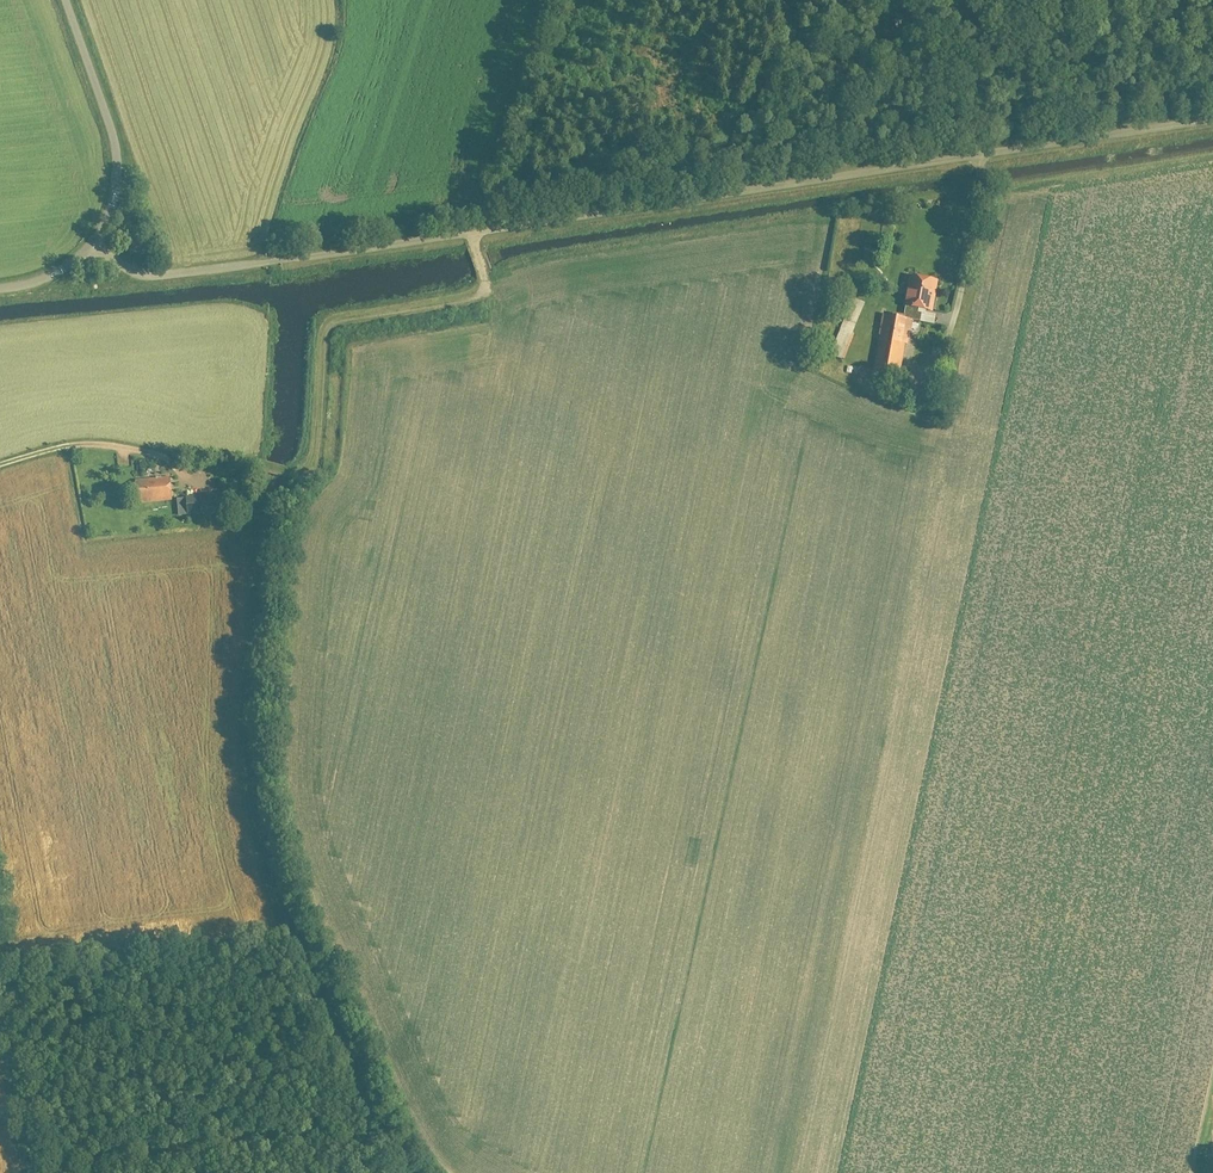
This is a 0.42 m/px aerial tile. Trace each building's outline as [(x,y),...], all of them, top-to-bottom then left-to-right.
[(907,279),(900,317),(877,313),(868,372),(904,378),(914,319),(925,321),(931,283),(907,279)] [(864,301),(850,296),(827,352),(841,358),(864,301)] [(137,504),(172,500),(169,477),(134,482),(137,504)] [(215,497),(185,500),(187,517),(217,514),(215,497)]
